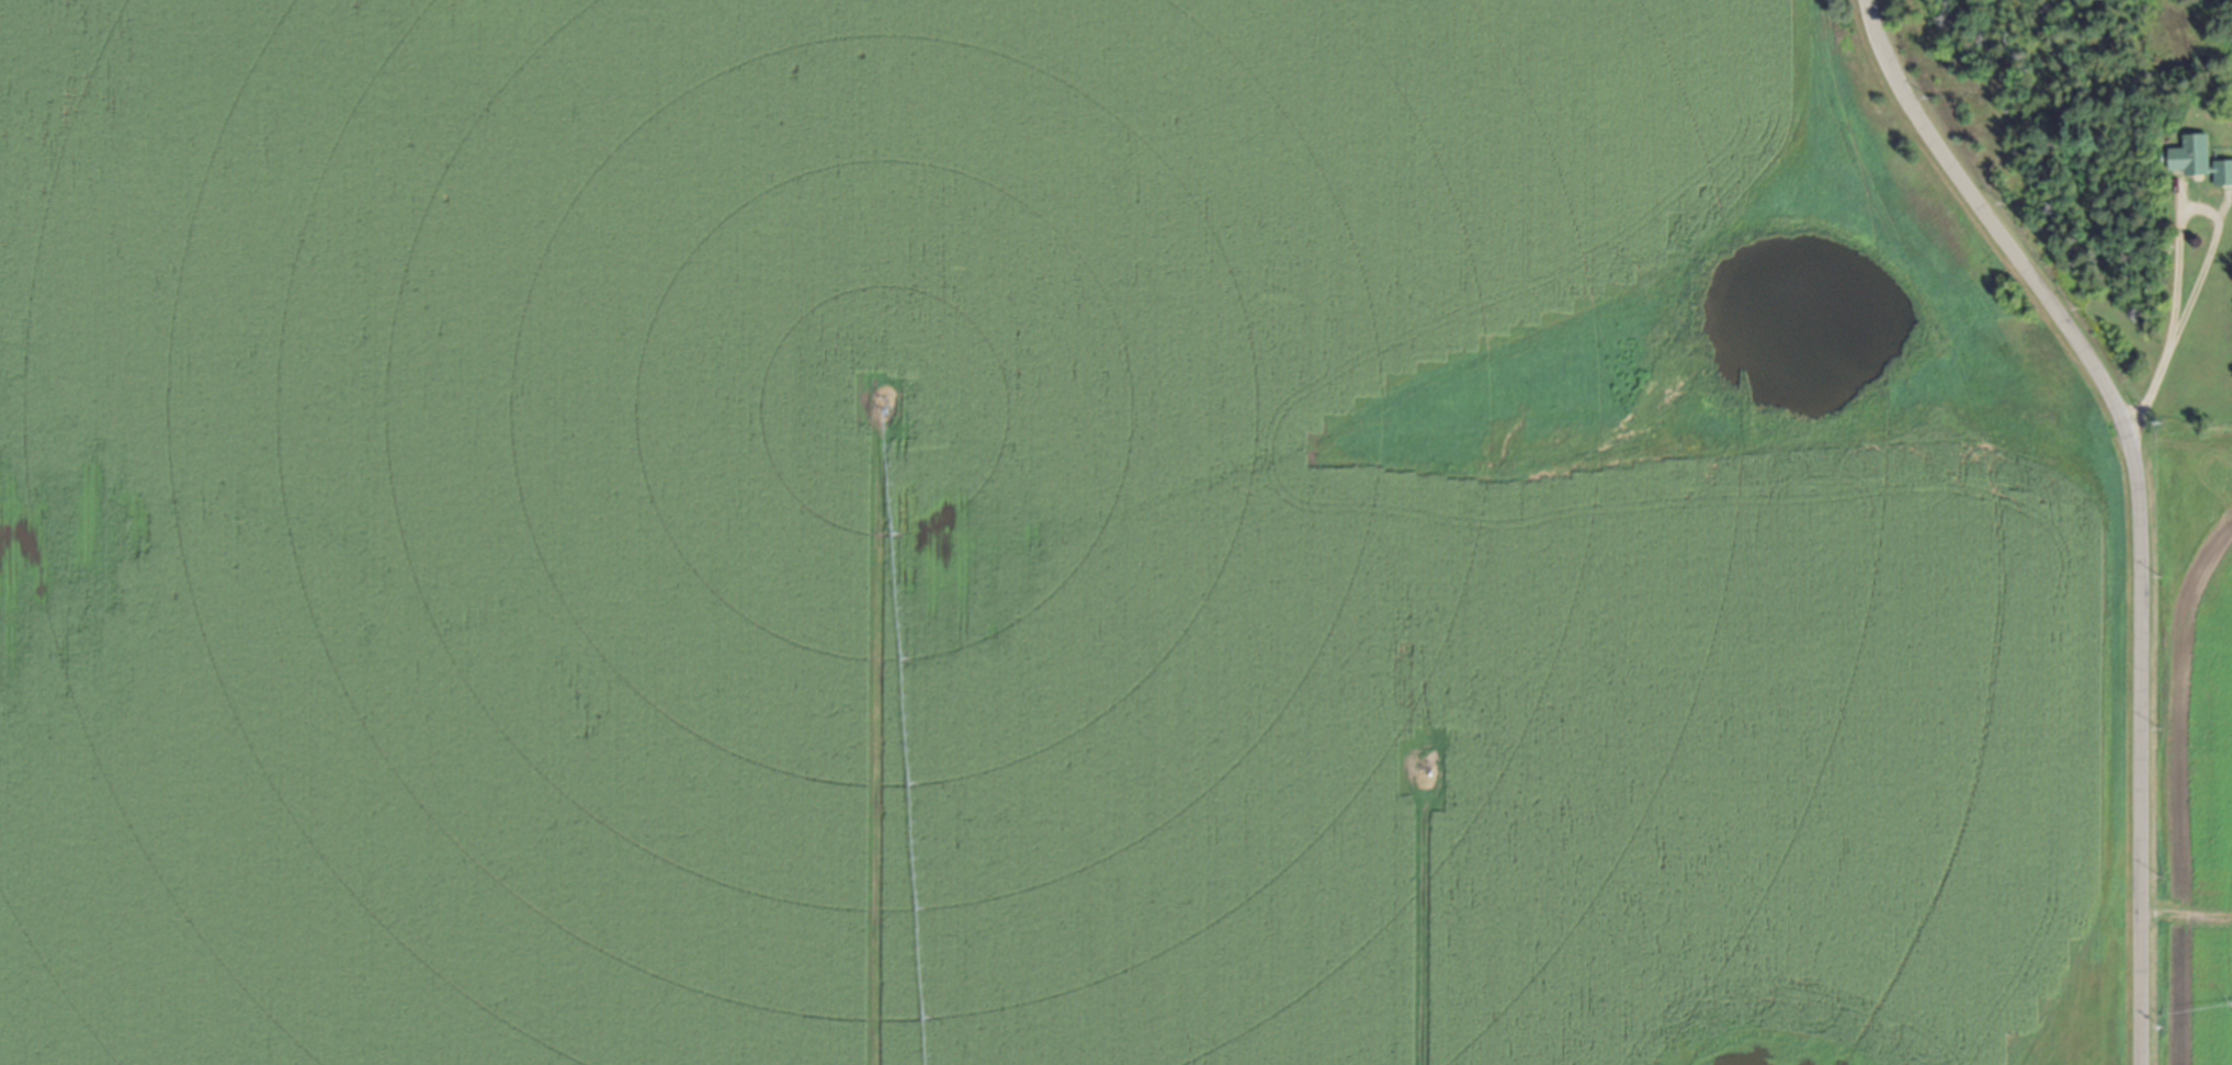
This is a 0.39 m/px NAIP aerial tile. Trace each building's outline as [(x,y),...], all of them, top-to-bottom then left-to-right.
[(2214,162),(2212,134),(2187,135),(2187,149),(2172,149),(2174,176),(2218,174),(2218,188),(2231,187),(2231,161),(2214,162)]
